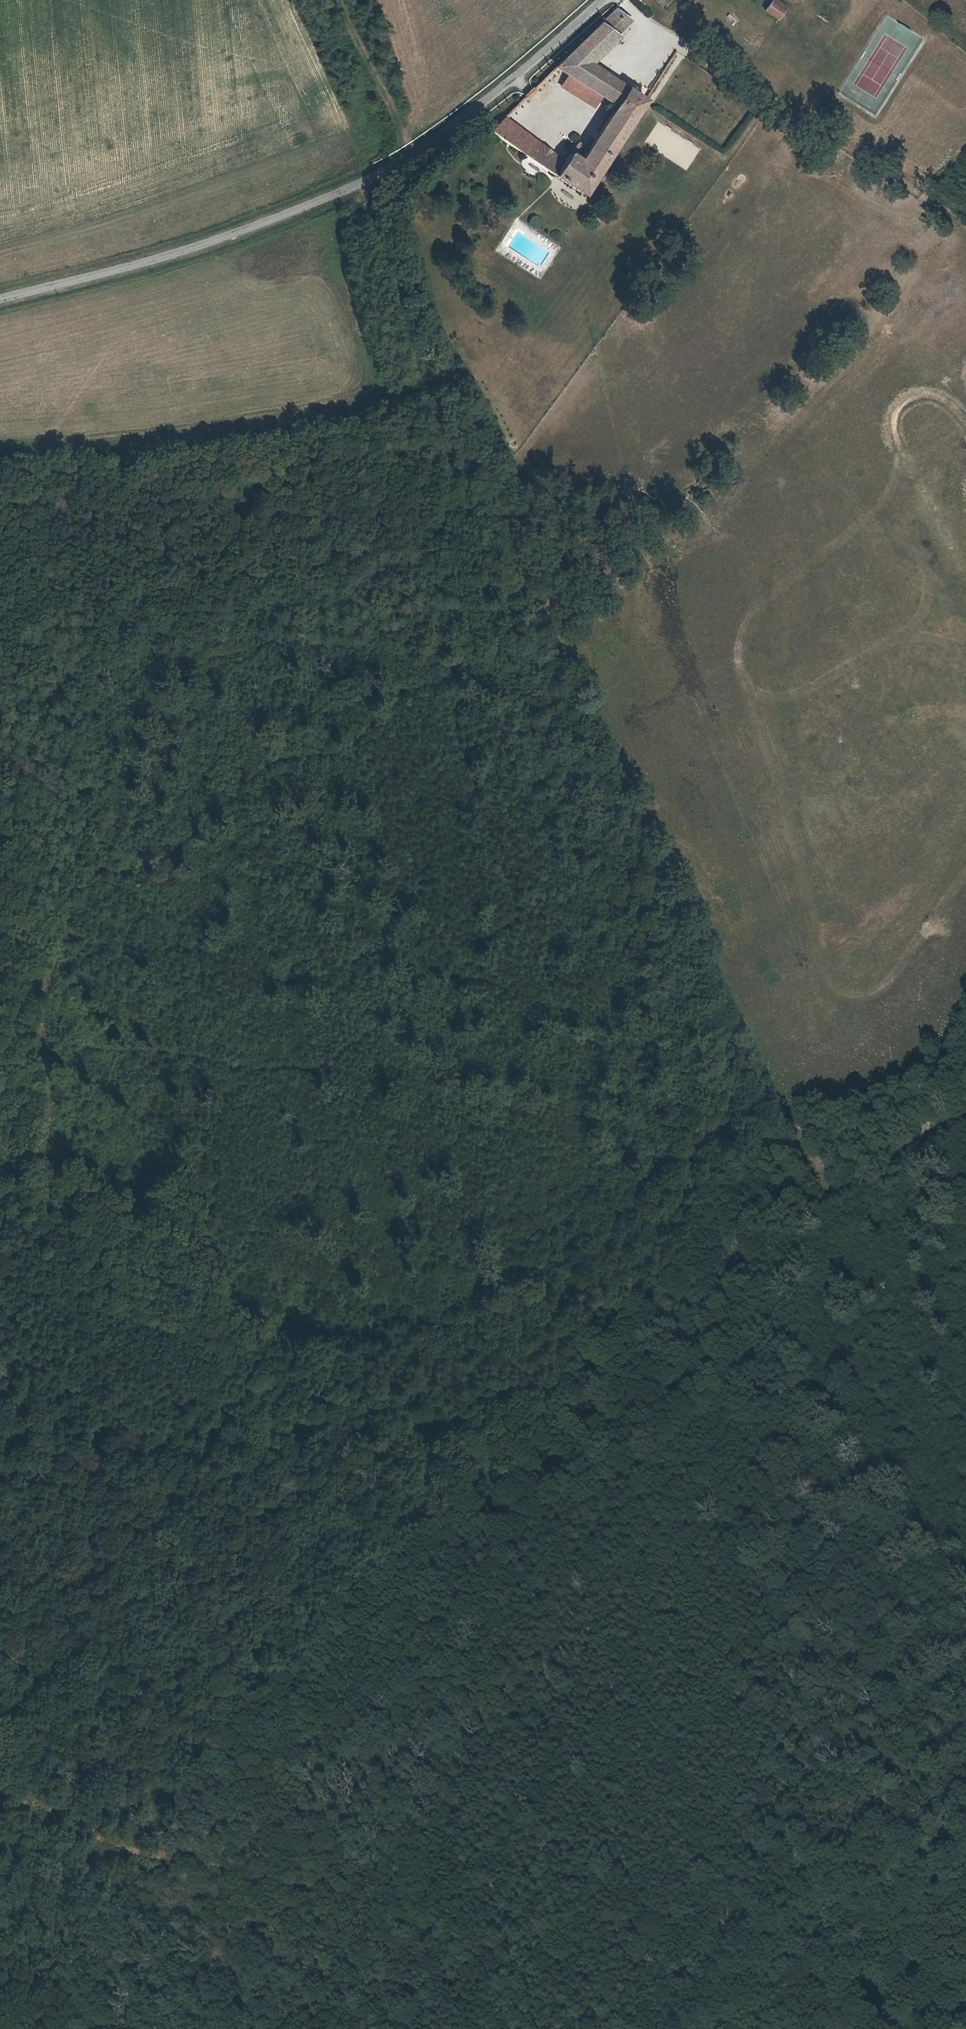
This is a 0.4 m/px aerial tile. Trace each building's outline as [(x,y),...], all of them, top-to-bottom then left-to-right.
[(789,0),(771,0),(770,0),(783,12),(792,3),(789,0)] [(510,115),(495,128),(586,196),(587,197),(589,193),(646,104),(649,99),(597,64),(641,17),(626,8),(564,66),(618,106),(585,160),(574,152),(568,159),(510,115)]
